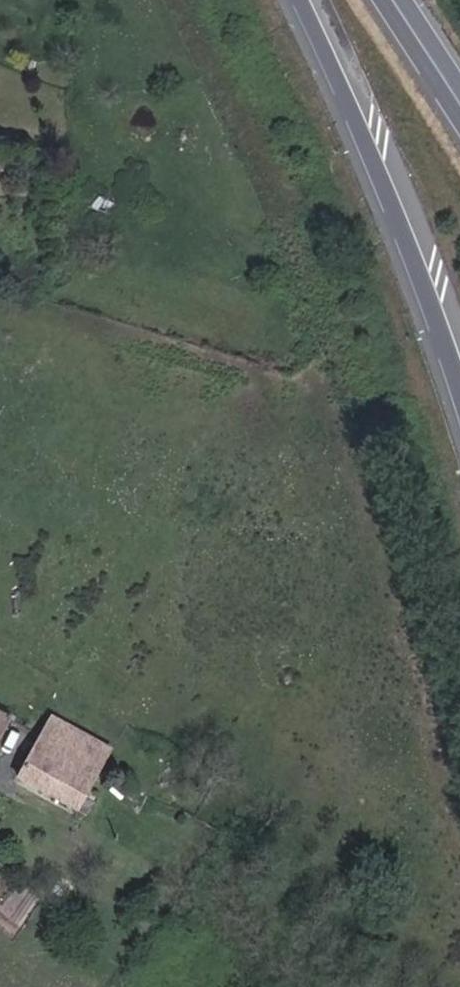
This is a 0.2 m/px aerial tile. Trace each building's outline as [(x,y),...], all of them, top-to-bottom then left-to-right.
[(21,784),(85,806),(106,742),(44,718),(21,784)]
